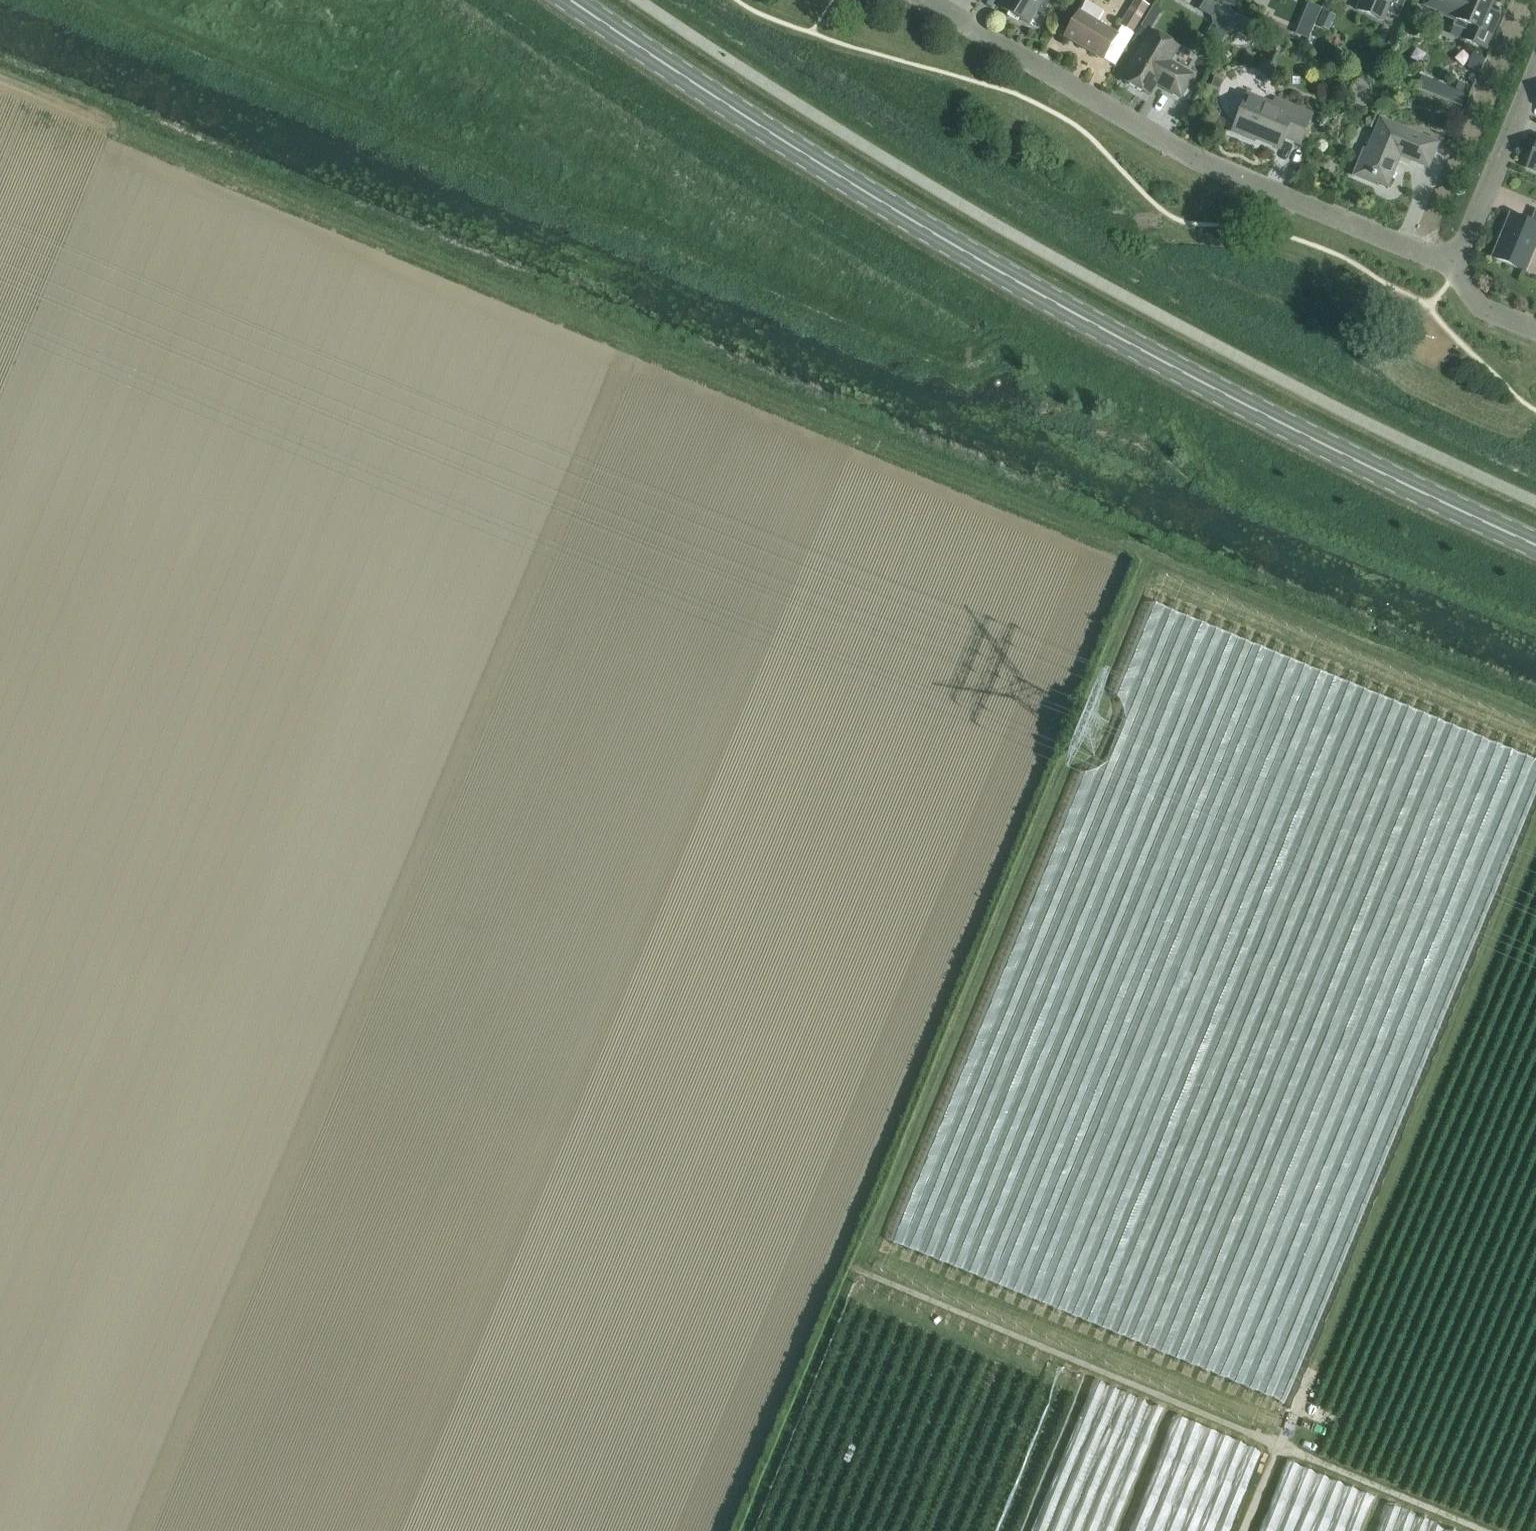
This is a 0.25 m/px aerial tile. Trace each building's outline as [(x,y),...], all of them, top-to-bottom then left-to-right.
[(1026,23),(1034,11),(1040,14),(1049,0),(1005,0),(1000,8),(1026,23)] [(1120,21),(1130,0),(1115,0),(1108,15),(1120,21)] [(1119,26),(1131,33),(1148,6),(1139,0),(1135,0),(1119,26)] [(1386,16),(1397,20),(1406,0),(1361,0),(1357,10),(1383,22),(1386,16)] [(1421,1),(1439,9),(1438,10),(1456,18),(1452,26),(1465,31),(1462,39),(1485,49),(1495,26),(1484,21),(1493,0),(1421,0),(1421,1)] [(1102,13),(1085,3),(1065,37),(1102,59),(1117,35),(1096,23),(1102,13)] [(1323,11),(1316,26),(1328,32),(1335,16),(1323,11)] [(1305,24),(1293,29),(1299,39),(1310,33),(1305,24)] [(1169,62),(1171,58),(1177,48),(1151,32),(1123,80),(1149,96),(1156,84),(1180,98),(1192,76),(1169,62)] [(1421,76),(1416,88),(1435,96),(1440,84),(1421,76)] [(1215,77),(1211,87),(1219,90),(1223,81),(1215,77)] [(1299,144),(1312,114),(1276,99),(1272,108),(1247,97),(1232,132),(1253,141),(1255,136),(1280,147),(1284,138),(1299,144)] [(1438,144),(1380,120),(1368,150),(1364,148),(1359,159),(1360,159),(1353,176),(1373,184),(1376,178),(1389,183),(1400,157),(1428,168),(1438,144)] [(1529,160),(1526,168),(1535,172),(1535,144),(1529,160)] [(1535,210),(1530,222),(1511,214),(1493,258),(1524,271),(1535,242),(1535,211),(1535,210)]
